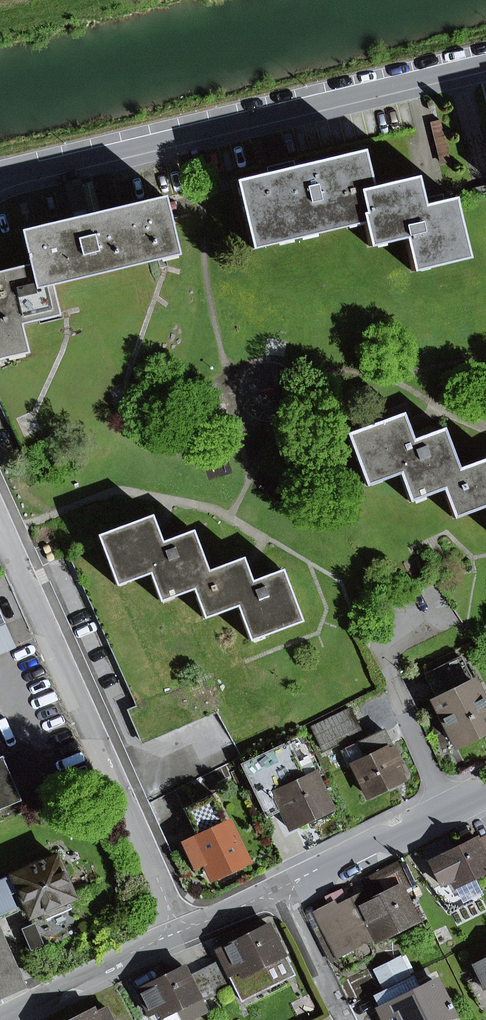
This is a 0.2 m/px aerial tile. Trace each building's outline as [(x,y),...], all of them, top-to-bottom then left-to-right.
[(440,120),(430,122),(440,164),(451,162),(440,120)] [(356,190),(371,187),(362,150),(295,166),(294,161),(279,165),(280,170),(237,180),(253,248),(364,221),(356,190)] [(467,257),(453,198),(433,203),(431,197),(421,200),(415,176),(371,187),(356,190),(364,221),(369,245),(405,236),(413,270),(467,257)] [(93,181),(81,184),(89,214),(100,211),(93,181)] [(52,285),(179,254),(165,195),(100,211),(89,214),(21,230),(30,264),(36,289),(52,285)] [(59,315),(52,285),(36,289),(30,264),(0,271),(0,359),(28,352),(21,324),(59,315)] [(442,489),(463,481),(458,468),(443,428),(413,439),(403,413),(347,434),(366,486),(399,474),(409,502),(442,489)] [(458,468),(463,481),(442,489),(453,518),(485,506),(485,507),(485,458),(458,468)] [(193,589),(212,582),(207,571),(192,531),(162,542),(156,527),(152,515),(98,536),(117,585),(150,573),(160,601),(193,589)] [(282,570),(251,581),(246,567),(242,558),(207,571),(212,582),(193,589),(204,618),(237,606),(250,640),(301,621),(282,570)] [(16,648),(0,611),(0,654),(16,648)] [(485,730),(485,709),(460,657),(431,671),(444,697),(434,702),(441,716),(437,719),(442,729),(446,726),(456,745),(485,730)] [(434,702),(444,697),(431,671),(421,676),(434,702)] [(323,750),(353,735),(350,729),(358,725),(350,708),(312,727),(323,750)] [(354,764),(369,796),(402,780),(393,761),(397,759),(383,730),(346,748),(354,764)] [(280,808),(289,828),(329,809),(296,739),(242,764),(266,815),(280,808)] [(346,748),(340,751),(348,767),(354,764),(346,748)] [(21,801),(2,756),(0,757),(0,810),(21,801)] [(212,876),(245,861),(213,794),(183,808),(198,839),(184,845),(196,869),(206,864),(212,876)] [(485,857),(485,835),(477,840),(485,857)] [(455,887),(485,872),(485,857),(477,840),(476,838),(429,861),(441,885),(451,880),(455,887)] [(17,911),(10,897),(20,893),(35,926),(37,931),(77,913),(72,900),(76,898),(57,855),(0,881),(0,918),(17,911)] [(399,886),(402,892),(410,887),(397,861),(368,877),(371,883),(377,879),(384,893),(399,886)] [(374,936),(376,941),(417,921),(399,886),(384,893),(373,899),(369,891),(337,906),(343,917),(322,926),(337,955),(352,948),(348,940),(371,930),(374,936)] [(315,913),(322,926),(343,917),(337,906),(333,909),(331,905),(315,913)] [(243,1001),(272,986),(263,967),(285,956),(269,925),(218,950),(243,1001)] [(33,951),(44,946),(37,931),(35,926),(24,931),(33,951)] [(314,930),(329,959),(337,955),(322,926),(314,930)] [(348,940),(352,948),(374,936),(371,930),(348,940)] [(23,986),(0,935),(0,996),(23,986)] [(272,986),(294,975),(285,956),(263,967),(272,986)] [(471,964),(483,989),(485,987),(485,956),(471,964)] [(377,972),(384,985),(406,974),(400,961),(377,972)] [(228,988),(215,963),(202,970),(214,994),(228,988)] [(176,1010),(199,998),(188,977),(183,967),(137,990),(149,1014),(158,1009),(163,1019),(181,1019),(176,1010)] [(199,998),(201,1001),(214,994),(202,970),(188,977),(199,998)] [(450,1017),(451,1016),(448,1009),(451,1007),(450,1004),(446,1006),(435,982),(418,990),(413,980),(401,986),(400,984),(374,996),(386,1019),(451,1019),(450,1017)] [(105,1007),(79,1019),(112,1019),(105,1007)]
